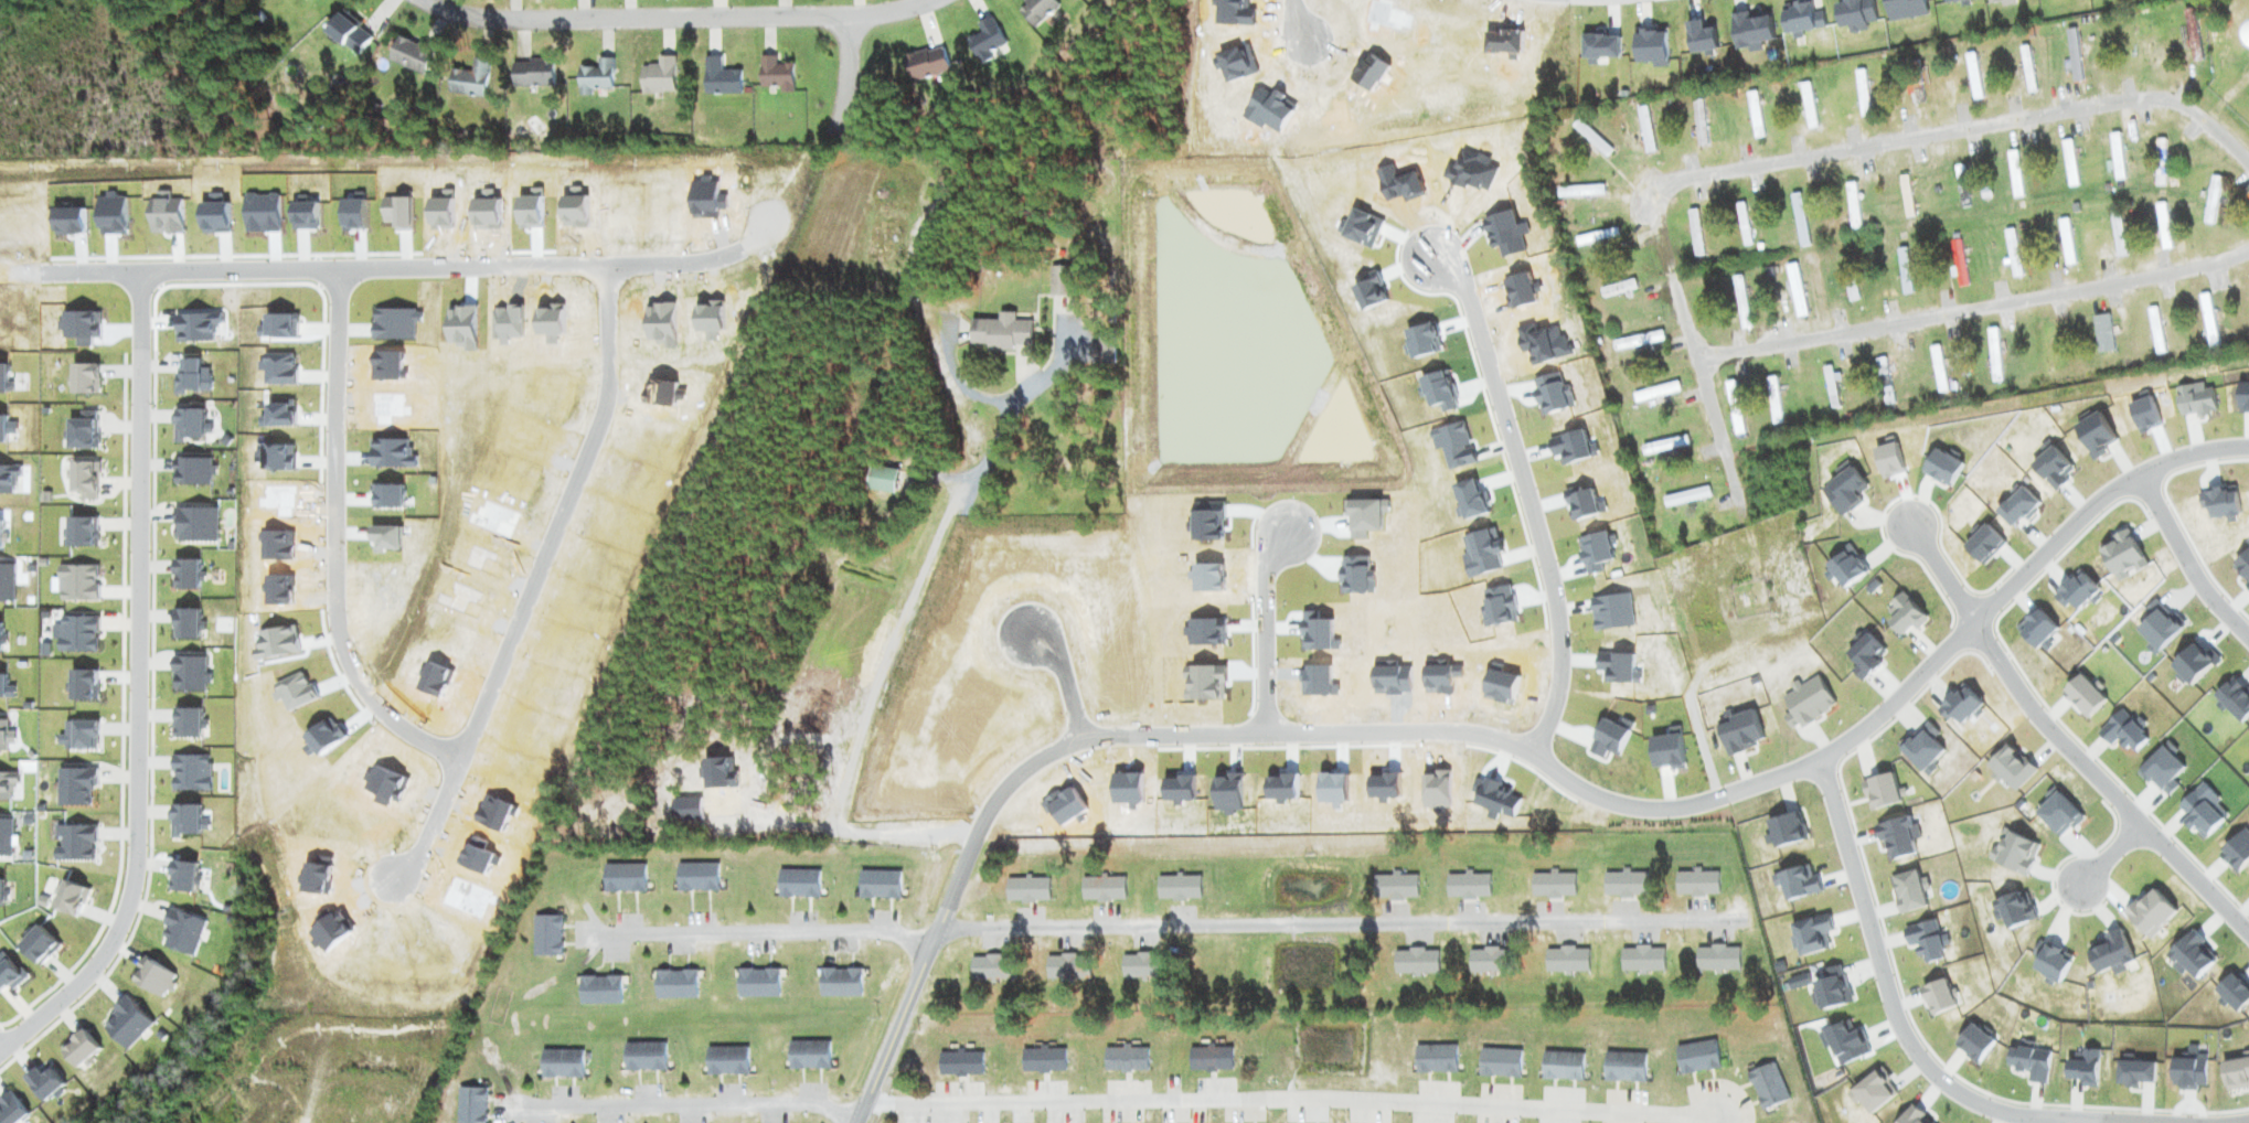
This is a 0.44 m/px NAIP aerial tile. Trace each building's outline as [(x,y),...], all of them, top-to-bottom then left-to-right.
[(2185,10),(2191,62),(2200,62),(2194,9),(2185,10)] [(372,39),(341,12),(324,31),(356,58),(372,39)] [(992,17),(976,24),(981,33),(967,40),(979,63),(1007,49),(992,17)] [(2083,82),(2076,30),(2066,31),(2073,83),(2083,82)] [(423,76),(434,51),(399,36),(388,60),(423,76)] [(901,58),(908,83),(949,72),(942,47),(901,58)] [(2037,92),(2028,47),(2019,49),(2028,94),(2037,92)] [(1982,99),(1976,54),(1965,55),(1971,100),(1982,99)] [(792,64),(775,64),(775,57),(758,57),(758,90),(792,90),(792,64)] [(703,58),(703,95),(740,95),(740,71),(720,71),(720,58),(703,58)] [(448,94),(486,98),(490,61),(474,59),(473,73),(451,70),(448,94)] [(612,59),(596,59),(596,67),(576,67),(576,93),(612,94),(612,59)] [(511,61),(511,87),(553,87),(553,61),(511,61)] [(1854,72),(1859,117),(1870,116),(1865,70),(1854,72)] [(1809,83),(1799,84),(1806,130),(1817,128),(1809,83)] [(1916,104),(1924,103),(1922,90),(1913,91),(1916,104)] [(1745,94),(1754,139),(1764,137),(1755,92),(1745,94)] [(1693,101),(1696,147),(1707,146),(1703,100),(1693,101)] [(1637,109),(1644,154),(1654,152),(1648,107),(1637,109)] [(1612,151),(1579,119),(1572,127),(1605,158),(1612,151)] [(2120,134),(2109,135),(2114,181),(2124,180),(2120,134)] [(2068,188),(2078,186),(2071,140),(2061,142),(2068,188)] [(2155,140),(2155,187),(2165,187),(2165,140),(2155,140)] [(2021,198),(2018,151),(2008,152),(2011,198),(2021,198)] [(1908,192),(1906,176),(1899,177),(1901,193),(1908,192)] [(2204,224),(2214,226),(2219,178),(2209,176),(2204,224)] [(1401,204),(1427,206),(1429,180),(1403,178),(1401,204)] [(1859,230),(1856,183),(1846,184),(1848,230),(1859,230)] [(1604,187),(1557,187),(1557,197),(1604,197),(1604,187)] [(1906,218),(1913,216),(1911,202),(1903,203),(1906,218)] [(1751,245),(1745,204),(1736,205),(1742,247),(1751,245)] [(2166,204),(2156,205),(2161,251),(2171,250),(2166,204)] [(1686,212),(1694,257),(1704,255),(1696,210),(1686,212)] [(2110,213),(2115,258),(2125,257),(2120,212),(2110,213)] [(2074,265),(2069,220),(2058,221),(2064,266),(2074,265)] [(1577,245),(1618,239),(1617,230),(1575,237),(1577,245)] [(2003,232),(2012,278),(2022,276),(2013,230),(2003,232)] [(1952,242),(1956,288),(1965,288),(1961,242),(1952,242)] [(1898,250),(1901,295),(1911,295),(1908,249),(1898,250)] [(1807,316),(1795,265),(1785,268),(1797,318),(1807,316)] [(1848,302),(1859,300),(1853,265),(1842,267),(1848,302)] [(1731,278),(1740,330),(1750,328),(1742,276),(1731,278)] [(1599,289),(1602,298),(1636,290),(1634,281),(1599,289)] [(2218,346),(2207,295),(2197,297),(2208,348),(2218,346)] [(2153,355),(2163,354),(2159,309),(2148,310),(2153,355)] [(998,320),(970,319),(970,347),(1030,348),(1031,320),(1015,319),(1015,312),(998,312),(998,320)] [(2113,352),(2110,316),(2093,317),(2096,354),(2113,352)] [(1663,341),(1661,332),(1612,341),(1614,351),(1663,341)] [(1937,387),(1946,386),(1938,347),(1929,348),(1937,387)] [(1876,360),(1883,406),(1893,404),(1886,358),(1876,360)] [(1841,406),(1829,366),(1821,369),(1832,409),(1841,406)] [(1766,378),(1771,424),(1782,423),(1776,377),(1766,378)] [(1743,433),(1735,381),(1725,383),(1733,435),(1743,433)] [(1635,394),(1637,402),(1674,393),(1672,385),(1635,394)] [(1337,443),(1355,451),(1363,434),(1345,426),(1337,443)] [(1688,444),(1685,434),(1641,446),(1644,456),(1688,444)] [(893,493),(897,469),(870,464),(866,489),(893,493)] [(1378,511),(1395,514),(1401,488),(1384,484),(1378,511)] [(1663,498),(1666,508),(1711,496),(1708,485),(1663,498)] [(991,590),(1000,568),(979,560),(970,582),(991,590)] [(1008,690),(1004,717),(1046,725),(1049,706),(1028,703),(1029,693),(1008,690)] [(936,716),(926,713),(923,725),(932,728),(936,716)] [(1245,721),(1246,733),(1269,732),(1268,719),(1245,721)] [(1195,775),(1236,775),(1236,749),(1195,749),(1195,775)] [(676,891),(717,891),(717,863),(676,863),(676,891)] [(644,864),(603,864),(603,892),(644,892),(644,864)] [(777,897),(819,897),(819,870),(777,870),(777,897)] [(899,871),(857,871),(857,899),(899,899),(899,871)] [(1719,895),(1719,871),(1675,871),(1675,895),(1719,895)] [(1531,897),(1575,897),(1575,873),(1531,873),(1531,897)] [(1647,873),(1603,873),(1603,897),(1647,897),(1647,873)] [(1374,874),(1374,899),(1417,900),(1418,875),(1374,874)] [(1446,899),(1489,899),(1489,874),(1446,874),(1446,899)] [(1198,900),(1198,875),(1156,875),(1156,900),(1198,900)] [(1005,902),(1048,902),(1048,877),(1005,877),(1005,902)] [(1125,877),(1081,877),(1081,900),(1125,900),(1125,877)] [(533,916),(533,956),(560,956),(560,916),(533,916)] [(1620,947),(1620,972),(1664,972),(1664,947),(1620,947)] [(1739,947),(1696,947),(1696,971),(1739,971),(1739,947)] [(1588,973),(1588,948),(1545,948),(1545,973),(1588,973)] [(1438,975),(1438,949),(1394,949),(1394,975),(1438,975)] [(1469,974),(1504,974),(1504,949),(1469,949),(1469,974)] [(1157,954),(1121,954),(1121,979),(1157,979),(1157,954)] [(1090,979),(1090,955),(1046,955),(1046,979),(1090,979)] [(969,956),(969,980),(1007,980),(1007,956),(969,956)] [(818,997),(861,997),(861,969),(818,969),(818,997)] [(779,970),(737,970),(737,997),(779,997),(779,970)] [(697,971),(654,971),(654,1000),(697,1000),(697,971)] [(622,977),(578,977),(578,1004),(622,1004),(622,977)] [(829,1068),(829,1041),(788,1041),(788,1068),(829,1068)] [(665,1043),(624,1043),(624,1071),(665,1071),(665,1043)] [(1455,1072),(1455,1045),(1415,1045),(1415,1072),(1455,1072)] [(747,1075),(747,1047),(706,1047),(706,1075),(747,1075)] [(1147,1071),(1147,1047),(1104,1047),(1104,1071),(1147,1071)] [(1231,1071),(1231,1047),(1188,1047),(1188,1071),(1231,1071)] [(1021,1048),(1021,1072),(1064,1072),(1064,1048),(1021,1048)] [(582,1077),(582,1050),(541,1050),(541,1077),(582,1077)] [(1479,1076),(1519,1076),(1519,1050),(1479,1050),(1479,1076)] [(938,1075),(982,1075),(982,1051),(938,1051),(938,1075)] [(1582,1079),(1583,1052),(1542,1052),(1541,1078),(1582,1079)] [(485,1088),(458,1088),(458,1122),(485,1122),(485,1088)]
